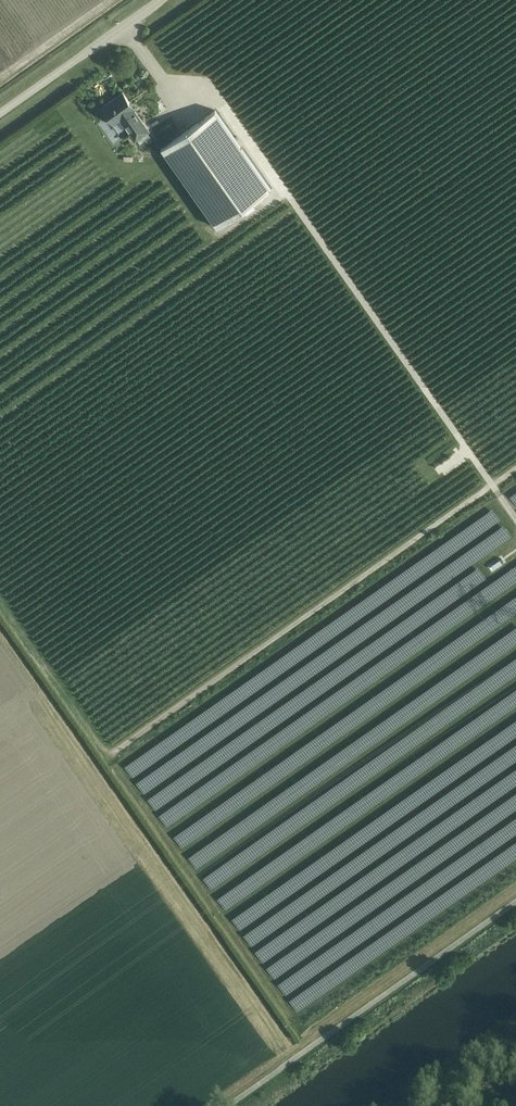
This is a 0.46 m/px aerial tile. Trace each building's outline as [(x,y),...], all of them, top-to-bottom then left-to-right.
[(117,39),(135,56),(139,52),(121,34),(117,39)] [(100,84),(95,89),(102,96),(107,91),(100,84)] [(123,93),(101,108),(113,124),(120,119),(121,120),(122,120),(125,125),(135,141),(149,131),(134,109),(132,111),(127,104),(130,102),(123,93)] [(170,94),(160,96),(162,107),(173,105),(170,94)] [(162,148),(203,207),(216,226),(270,188),(215,111),(162,148)] [(271,204),(279,214),(288,206),(279,197),(271,204)] [(500,559),(493,565),(495,568),(503,563),(500,559)]
